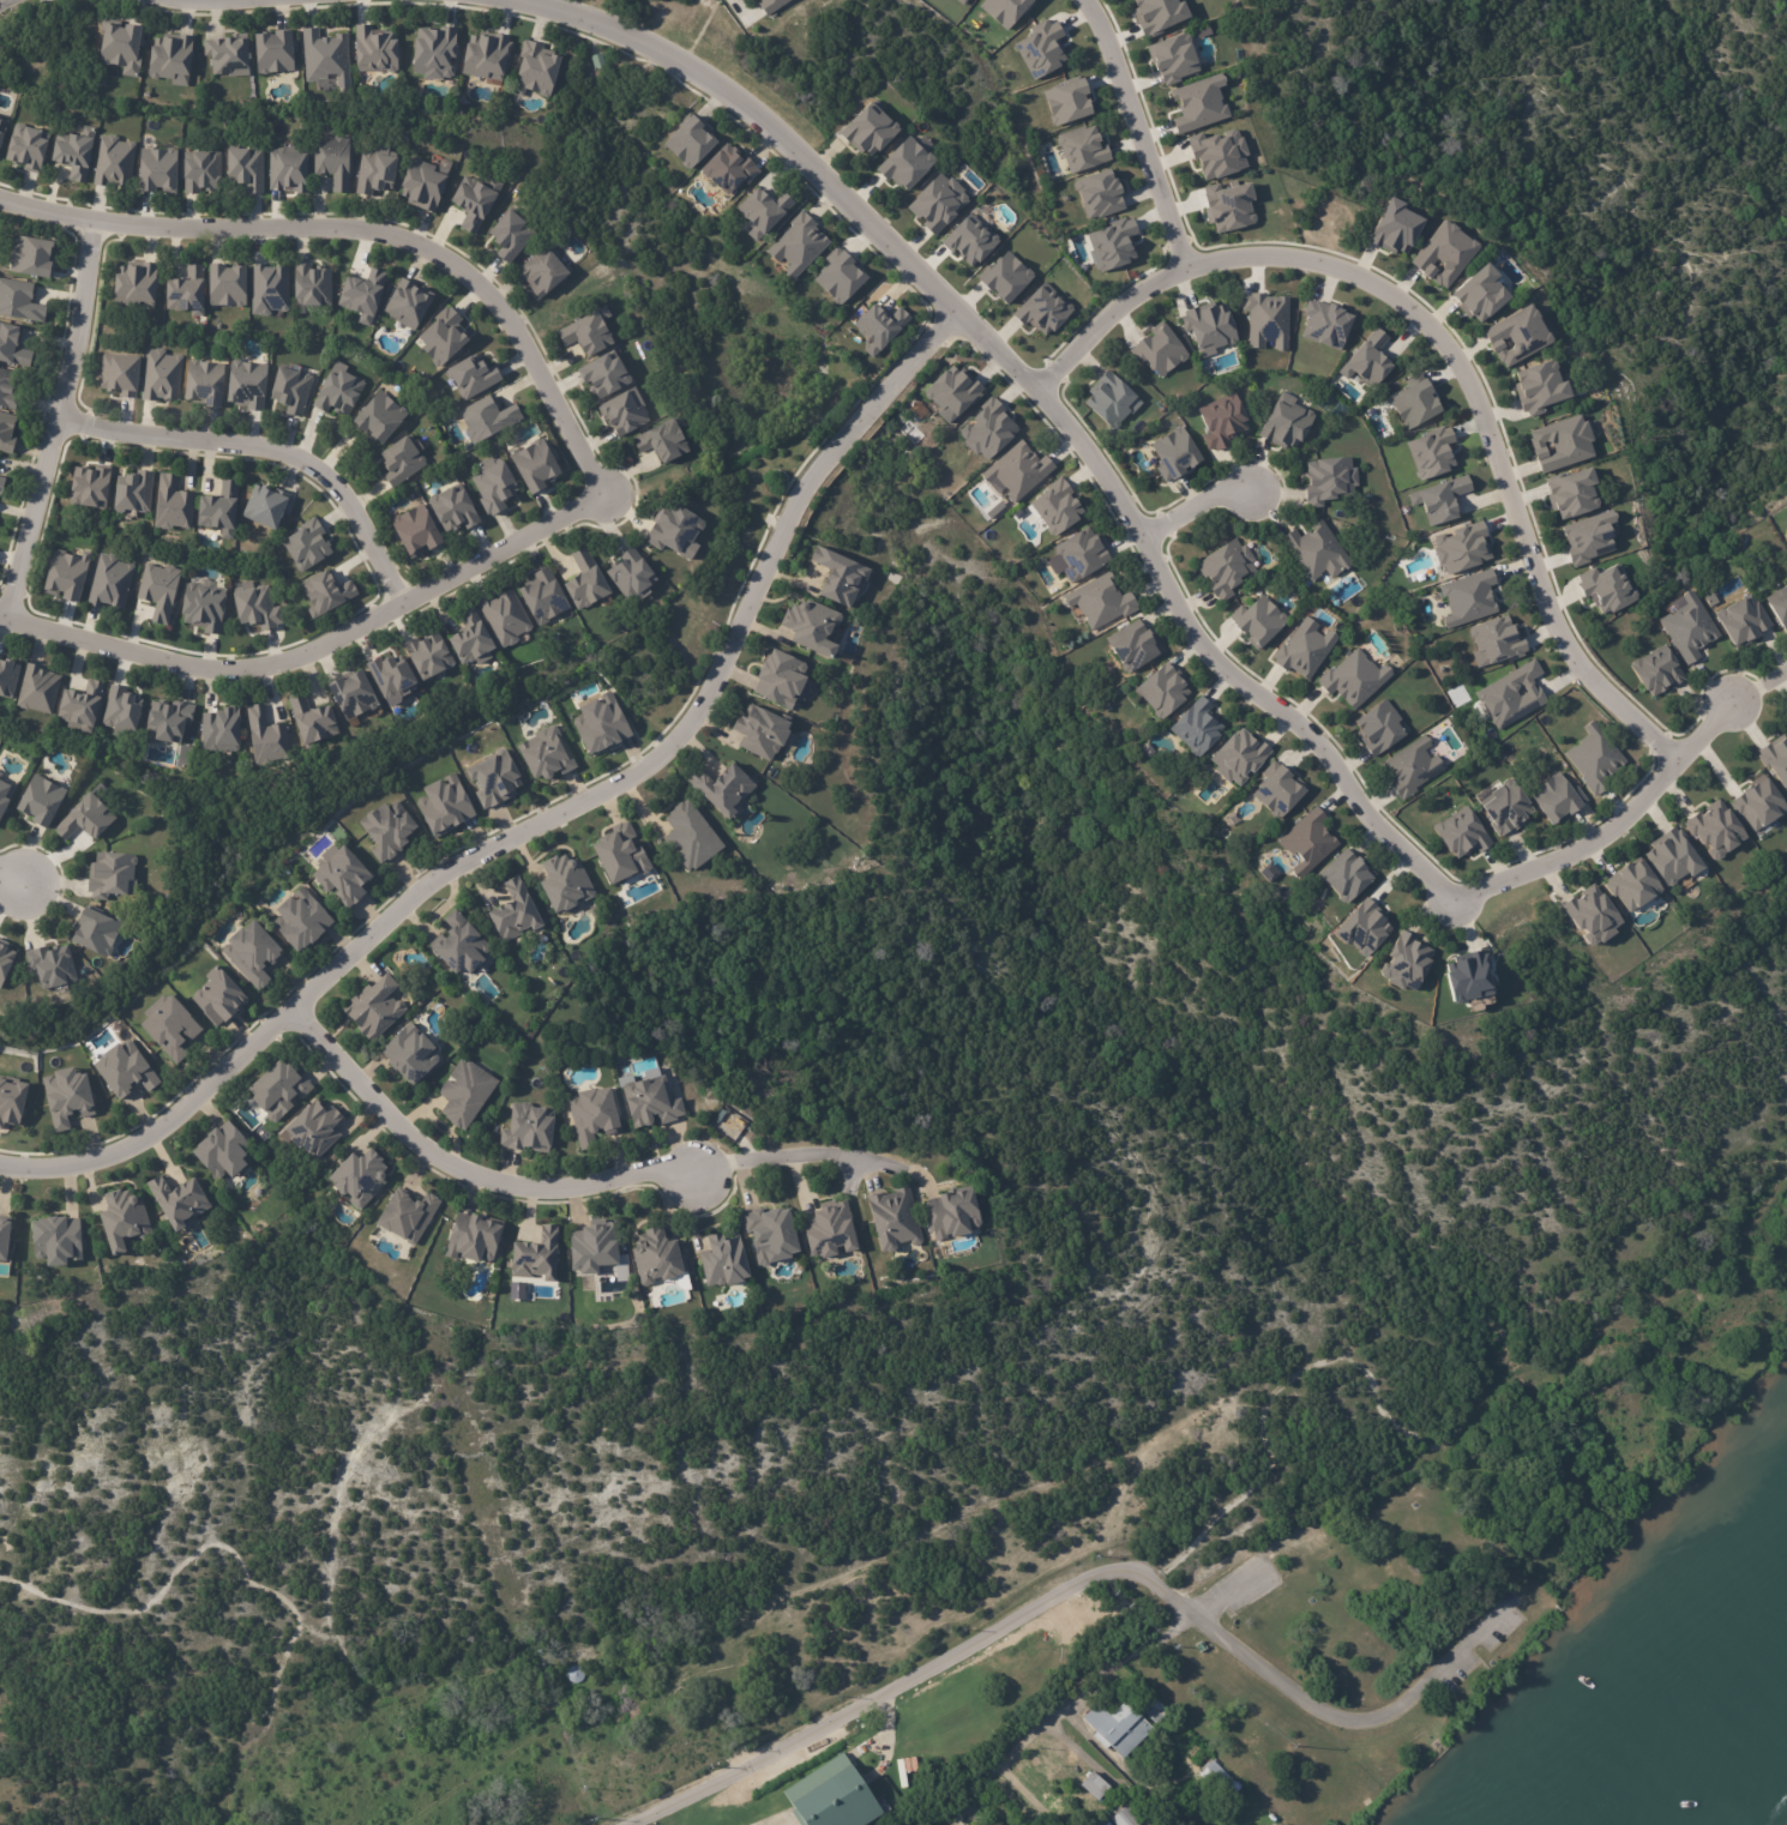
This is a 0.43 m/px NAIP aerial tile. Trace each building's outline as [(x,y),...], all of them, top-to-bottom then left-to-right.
[(765,14),(756,0),(786,0),(765,14)] [(1007,31),(1034,0),(983,0),(978,6),(1007,31)] [(1183,0),(1176,3),(1176,0),(1133,0),(1135,7),(1132,9),(1142,36),(1190,19),(1183,0)] [(1031,79),(1068,62),(1057,39),(1064,35),(1055,16),(1029,28),(1032,34),(1014,43),(1031,79)] [(122,22),(122,24),(139,26),(139,28),(145,29),(142,47),(137,46),(137,50),(139,53),(138,58),(136,59),(134,67),(110,64),(108,65),(103,65),(101,62),(97,61),(103,22),(102,22),(102,18),(122,22)] [(379,31),(386,30),(386,32),(395,31),(395,40),(396,40),(397,60),(398,60),(399,71),(397,71),(395,73),(391,73),(389,71),(356,72),(355,42),(357,42),(356,25),(373,25),(373,31),(379,31)] [(317,37),(326,36),(326,38),(332,38),(332,34),(345,32),(349,88),(335,89),(335,78),(315,79),(315,82),(303,83),(300,28),(317,26),(317,37)] [(457,28),(456,42),(453,42),(453,58),(449,56),(449,64),(455,64),(453,76),(451,76),(450,78),(443,77),(443,80),(425,79),(425,74),(411,73),(414,37),(417,38),(419,29),(441,30),(441,26),(457,28)] [(289,31),(291,31),(293,47),(287,47),(287,56),(293,56),(293,60),(290,61),(290,71),(266,72),(264,74),(259,74),(258,73),(253,73),(251,34),(260,34),(260,32),(265,31),(265,35),(270,35),(270,30),(287,30),(287,31),(289,31)] [(175,35),(175,34),(191,36),(186,74),(187,74),(186,88),(169,85),(169,79),(156,78),(154,79),(150,79),(148,77),(143,76),(148,47),(151,47),(151,38),(157,38),(158,32),(175,35)] [(1148,44),(1159,84),(1199,72),(1187,32),(1148,44)] [(243,67),(246,67),(246,76),(228,77),(228,74),(210,74),(210,60),(206,60),(206,56),(201,56),(201,40),(211,40),(210,38),(219,38),(219,37),(229,37),(229,34),(243,34),(243,38),(242,38),(243,67)] [(510,36),(509,42),(511,42),(509,60),(504,59),(501,74),(503,74),(501,80),(461,74),(465,43),(469,43),(470,35),(477,36),(477,35),(481,36),(494,38),(494,34),(510,36)] [(542,43),(540,52),(546,54),(547,50),(558,54),(548,82),(549,83),(544,95),(537,92),(537,91),(524,86),(521,95),(510,91),(513,83),(511,82),(519,54),(518,53),(523,37),(542,43)] [(607,65),(596,68),(592,55),(603,52),(607,65)] [(1170,89),(1178,116),(1171,118),(1176,133),(1229,117),(1225,104),(1222,105),(1216,87),(1225,85),(1221,73),(1170,89)] [(1091,114),(1085,94),(1087,93),(1083,78),(1042,90),(1053,126),(1091,114)] [(891,118),(892,119),(896,122),(896,125),(897,126),(876,150),(874,149),(870,155),(862,149),(859,152),(836,132),(864,101),(865,102),(868,98),(891,118)] [(703,125),(699,128),(710,138),(711,137),(716,141),(688,169),(687,168),(685,167),(681,164),(681,162),(662,143),(692,114),(703,125)] [(8,122),(0,145),(0,119),(8,122)] [(1055,135),(1069,174),(1111,159),(1105,143),(1100,145),(1093,122),(1055,135)] [(40,175),(22,170),(24,165),(5,161),(7,151),(4,150),(7,137),(11,137),(14,125),(16,125),(18,124),(23,125),(24,127),(50,134),(40,175)] [(95,128),(83,185),(67,181),(70,168),(64,167),(65,164),(62,163),(62,165),(52,163),(53,162),(48,161),(52,143),(64,145),(66,134),(80,138),(83,127),(95,128)] [(1246,168),(1243,156),(1246,155),(1238,127),(1218,133),(1203,137),(1202,132),(1188,136),(1201,181),(1246,168)] [(133,144),(127,187),(107,185),(107,187),(90,185),(96,135),(104,137),(107,135),(113,135),(115,138),(118,138),(116,143),(125,143),(126,141),(131,143),(132,144),(133,144)] [(891,179),(888,182),(876,170),(885,161),(883,159),(907,135),(909,137),(911,135),(919,143),(915,145),(925,153),(926,152),(934,159),(903,191),(891,179)] [(349,138),(347,193),(330,193),(331,174),(321,174),(321,176),(309,175),(311,140),(313,140),(314,138),(318,139),(319,140),(330,140),(330,138),(331,138),(332,137),(339,137),(342,138),(349,138)] [(741,156),(745,151),(757,163),(756,163),(762,169),(748,182),(742,176),(739,180),(739,183),(736,186),(734,186),(727,193),(721,187),(720,187),(703,170),(703,168),(702,167),(709,158),(708,157),(718,147),(720,147),(727,140),(733,145),(734,143),(738,146),(734,149),(741,156)] [(389,189),(377,188),(377,191),(369,189),(368,197),(353,194),(360,152),(362,152),(365,151),(372,152),(373,143),(387,145),(385,156),(392,157),(389,181),(390,182),(389,189)] [(174,193),(158,193),(158,188),(156,188),(156,187),(150,187),(150,191),(146,189),(146,192),(134,191),(134,158),(136,158),(137,149),(148,149),(163,150),(166,147),(170,147),(172,150),(176,150),(175,188),(174,188),(174,193)] [(263,149),(261,193),(251,193),(251,194),(245,194),(246,183),(231,183),(231,179),(223,179),(223,149),(248,149),(251,147),(258,147),(259,149),(263,149)] [(198,187),(198,193),(181,193),(181,179),(179,179),(179,158),(187,158),(187,151),(206,151),(207,150),(215,150),(217,152),(218,152),(217,181),(217,188),(198,187)] [(293,193),(293,191),(283,191),(283,188),(276,188),(276,191),(271,191),(271,150),(284,150),(284,153),(306,153),(305,182),(306,182),(306,193),(293,193)] [(443,176),(435,198),(431,213),(419,210),(419,207),(404,204),(404,200),(403,200),(403,198),(397,195),(399,188),(397,187),(403,168),(405,169),(409,158),(410,158),(414,157),(417,158),(419,162),(432,165),(432,167),(445,171),(444,176),(443,176)] [(1074,180),(1086,220),(1124,209),(1111,168),(1074,180)] [(961,191),(962,191),(965,195),(967,199),(968,200),(959,209),(955,204),(950,210),(953,213),(933,234),(922,223),(925,221),(919,216),(917,217),(905,206),(914,197),(913,195),(929,177),(931,179),(938,170),(946,179),(950,175),(963,188),(961,191)] [(465,213),(451,205),(452,203),(449,200),(458,183),(469,189),(474,182),(486,188),(491,179),(501,185),(497,194),(494,193),(486,209),(480,217),(482,218),(473,235),(458,227),(465,213)] [(1214,231),(1211,221),(1205,222),(1202,206),(1205,206),(1201,186),(1217,181),(1219,187),(1246,181),(1251,198),(1246,199),(1250,211),(1251,211),(1253,218),(1252,219),(1252,222),(1214,231)] [(783,187),(796,199),(784,211),(783,210),(757,240),(747,231),(754,223),(746,216),(746,215),(744,212),(744,210),(739,205),(744,199),(744,198),(757,183),(770,194),(774,197),(783,187)] [(1405,254),(1423,219),(1402,208),(1404,204),(1389,195),(1365,241),(1393,255),(1396,250),(1405,254)] [(814,221),(813,223),(829,239),(792,276),(783,267),(789,261),(782,254),(777,260),(765,248),(790,222),(788,221),(801,207),(814,221)] [(521,224),(522,224),(523,223),(527,227),(529,227),(533,230),(534,233),(535,235),(507,266),(501,261),(501,263),(497,259),(498,258),(495,255),(499,252),(493,247),(494,246),(491,243),(493,241),(486,235),(489,231),(506,211),(521,224)] [(989,230),(993,231),(997,235),(997,239),(976,261),(974,259),(969,265),(959,255),(961,255),(955,249),(952,252),(940,240),(951,229),(950,228),(963,215),(971,222),(974,219),(977,223),(975,227),(976,228),(979,225),(983,230),(987,228),(989,230)] [(1099,271),(1137,259),(1129,236),(1137,233),(1132,217),(1086,231),(1099,271)] [(1444,290),(1478,245),(1443,218),(1408,263),(1444,290)] [(53,265),(49,264),(46,279),(8,273),(14,236),(52,242),(50,249),(55,251),(53,265)] [(537,300),(533,294),(533,293),(525,284),(527,283),(525,282),(527,281),(518,271),(549,246),(553,251),(555,251),(558,253),(559,255),(559,258),(566,266),(568,267),(571,271),(571,273),(567,277),(566,276),(544,294),(544,295),(537,300)] [(842,251),(853,263),(850,265),(860,273),(860,272),(866,278),(840,306),(838,305),(836,305),(832,301),(832,299),(813,281),(820,273),(830,263),(825,259),(838,247),(842,251)] [(1003,306),(979,283),(977,284),(976,283),(976,282),(975,279),(979,276),(975,272),(980,266),(985,270),(1005,248),(1033,275),(1003,306)] [(157,263),(156,278),(154,278),(152,301),(154,301),(152,309),(115,307),(115,303),(112,303),(113,275),(118,275),(118,267),(125,267),(125,265),(127,265),(127,266),(142,267),(142,263),(157,263)] [(1503,289),(1505,290),(1508,293),(1508,296),(1509,297),(1481,325),(1473,317),(1469,320),(1457,308),(1461,305),(1451,295),(1468,279),(1467,278),(1484,263),(1485,264),(1486,264),(1498,277),(1493,281),(1503,289)] [(281,267),(281,266),(288,267),(288,311),(287,311),(287,312),(282,312),(279,311),(270,311),(270,315),(269,315),(266,317),(261,317),(260,315),(251,315),(251,264),(267,265),(267,267),(281,267)] [(233,267),(237,267),(237,266),(246,266),(247,306),(242,306),(242,307),(236,307),(236,306),(209,306),(209,265),(225,265),(225,269),(230,269),(230,267),(233,267)] [(315,270),(315,277),(317,277),(317,266),(325,266),(325,269),(331,269),(331,306),(329,306),(327,308),(320,308),(319,306),(318,306),(318,307),(300,307),(300,306),(294,306),(294,300),(291,300),(291,279),(295,279),(294,265),(307,265),(308,270),(315,270)] [(162,301),(163,282),(168,282),(168,281),(179,281),(179,279),(183,279),(183,281),(186,281),(186,266),(203,266),(203,281),(200,281),(199,311),(201,311),(201,318),(189,318),(191,312),(166,311),(166,301),(162,301)] [(368,327),(356,324),(359,315),(343,311),(344,308),(336,306),(339,297),(337,296),(343,278),(348,279),(349,278),(359,282),(357,283),(365,285),(369,269),(381,272),(381,273),(385,275),(380,290),(379,289),(373,307),(371,317),(371,318),(368,327)] [(44,324),(0,316),(0,278),(34,284),(32,294),(34,294),(32,301),(31,300),(30,305),(47,307),(44,317),(46,317),(44,324)] [(410,284),(407,290),(408,291),(409,288),(419,293),(419,295),(420,295),(422,289),(433,295),(429,301),(425,308),(426,309),(413,332),(381,315),(390,301),(387,300),(393,289),(396,290),(401,279),(410,284)] [(1052,335),(1022,306),(1046,282),(1076,311),(1052,335)] [(1240,291),(1240,309),(1247,309),(1247,347),(1262,347),(1262,339),(1274,339),(1274,348),(1286,348),(1286,295),(1264,295),(1264,291),(1249,290),(1249,293),(1240,291)] [(1326,305),(1328,303),(1337,306),(1336,308),(1341,309),(1340,313),(1342,314),(1342,313),(1350,315),(1338,349),(1301,335),(1308,314),(1302,312),(1307,299),(1314,301),(1314,300),(1326,305)] [(1226,342),(1213,347),(1215,351),(1201,356),(1197,345),(1195,347),(1189,329),(1184,330),(1178,314),(1185,312),(1184,308),(1198,303),(1199,307),(1208,305),(1211,302),(1213,305),(1223,301),(1235,337),(1235,338),(1233,342),(1228,343),(1226,342)] [(1481,328),(1499,367),(1550,344),(1532,304),(1481,328)] [(882,314),(880,314),(885,319),(897,307),(909,319),(870,359),(862,351),(868,345),(856,332),(858,331),(852,326),(858,320),(856,319),(871,305),(882,314)] [(453,307),(464,319),(456,327),(459,331),(462,330),(470,339),(441,367),(440,366),(438,367),(434,362),(434,360),(422,348),(426,344),(419,336),(422,332),(438,319),(435,317),(449,306),(451,308),(452,307),(453,307)] [(610,315),(601,321),(606,331),(609,331),(610,335),(610,336),(614,343),(588,356),(585,351),(583,351),(577,339),(566,345),(559,332),(570,326),(568,324),(606,306),(610,315)] [(1145,359),(1158,377),(1187,356),(1163,322),(1127,348),(1138,364),(1145,359)] [(11,366),(0,363),(0,323),(18,329),(17,333),(19,333),(17,342),(18,343),(17,349),(35,354),(30,369),(11,365),(11,366)] [(1389,338),(1377,354),(1388,363),(1391,367),(1373,389),(1367,384),(1366,385),(1354,374),(1348,381),(1338,373),(1364,342),(1365,342),(1376,327),(1389,338)] [(155,398),(154,402),(138,399),(144,349),(151,350),(154,349),(161,349),(163,351),(163,355),(172,356),(173,355),(178,356),(180,357),(181,357),(175,400),(155,398)] [(619,357),(616,359),(625,372),(628,372),(632,379),(631,381),(632,383),(619,390),(619,389),(610,393),(610,394),(600,400),(597,396),(596,396),(595,394),(594,396),(589,387),(590,386),(589,383),(585,384),(580,374),(579,369),(589,363),(588,362),(614,349),(619,357)] [(136,360),(132,391),(134,391),(133,400),(116,398),(118,392),(114,392),(114,393),(109,392),(109,394),(101,393),(101,391),(97,390),(102,355),(136,360)] [(473,363),(479,361),(485,371),(492,366),(500,380),(495,383),(495,384),(464,400),(463,398),(461,398),(458,393),(458,390),(457,387),(456,389),(451,380),(447,379),(445,375),(446,372),(445,371),(450,368),(450,367),(469,356),(473,363)] [(215,409),(199,406),(200,400),(193,399),(193,400),(191,400),(191,402),(180,400),(186,362),(188,362),(191,360),(195,361),(197,362),(197,363),(221,366),(215,409)] [(247,411),(247,406),(235,405),(235,404),(225,403),(229,373),(231,373),(233,362),(236,360),(242,361),(243,363),(269,366),(269,372),(266,372),(264,397),(266,397),(265,406),(264,405),(263,412),(247,411)] [(1557,369),(1560,383),(1565,381),(1571,398),(1542,408),(1544,412),(1529,417),(1528,411),(1523,414),(1515,385),(1518,384),(1517,379),(1524,377),(1523,371),(1552,361),(1556,363),(1557,367),(1557,369)] [(297,374),(299,373),(301,374),(303,373),(308,374),(309,377),(313,378),(300,418),(284,414),(287,406),(273,403),(275,400),(269,399),(270,394),(267,394),(276,367),(297,374)] [(983,391),(979,394),(981,397),(970,408),(968,404),(946,427),(934,415),(939,410),(929,402),(927,400),(923,397),(923,394),(922,393),(944,372),(945,373),(952,367),(958,373),(962,369),(983,391)] [(16,411),(0,408),(0,370),(18,374),(14,386),(12,385),(10,391),(8,396),(18,398),(16,408),(16,411)] [(329,408),(325,414),(309,405),(326,373),(333,377),(337,371),(354,379),(354,378),(357,378),(363,380),(363,385),(357,396),(356,394),(350,406),(351,408),(347,417),(329,408)] [(1131,415),(1129,412),(1118,423),(1119,423),(1119,426),(1114,430),(1111,429),(1109,428),(1108,428),(1105,424),(1103,426),(1082,403),(1090,397),(1088,396),(1090,393),(1087,391),(1100,379),(1099,378),(1101,375),(1102,377),(1108,371),(1142,404),(1131,415)] [(1440,412),(1421,372),(1403,381),(1406,388),(1388,396),(1403,429),(1440,412)] [(644,405),(640,406),(642,409),(644,409),(645,412),(645,415),(649,421),(618,438),(612,424),(609,426),(604,417),(603,417),(597,406),(633,386),(644,405)] [(379,389),(389,397),(387,398),(398,408),(401,408),(405,410),(404,414),(407,415),(378,447),(366,436),(368,434),(365,430),(362,434),(349,422),(379,389)] [(1233,393),(1234,393),(1246,421),(1244,422),(1247,429),(1239,433),(1240,435),(1228,440),(1231,446),(1216,452),(1215,448),(1208,451),(1201,436),(1208,434),(1199,415),(1197,410),(1225,398),(1226,394),(1229,392),(1233,393)] [(1305,410),(1308,410),(1312,411),(1313,416),(1314,416),(1299,444),(1298,442),(1294,451),(1286,446),(1284,450),(1258,436),(1260,432),(1259,432),(1276,402),(1282,392),(1295,399),(1293,404),(1305,410)] [(515,403),(523,418),(475,445),(471,438),(470,439),(467,433),(468,432),(467,429),(469,428),(463,418),(462,418),(459,414),(461,411),(489,396),(494,404),(495,404),(498,409),(497,409),(499,412),(515,403)] [(1020,427),(990,398),(956,434),(986,462),(1020,427)] [(12,454),(0,451),(0,412),(17,416),(14,426),(13,426),(12,433),(11,432),(10,436),(17,438),(12,454)] [(662,465),(660,460),(658,462),(651,448),(640,453),(633,438),(644,433),(644,432),(662,423),(662,422),(679,414),(685,426),(676,429),(681,439),(682,438),(684,439),(686,442),(686,445),(688,451),(679,454),(680,457),(662,465)] [(1526,431),(1539,473),(1592,457),(1588,442),(1590,442),(1582,414),(1526,431)] [(1403,440),(1416,480),(1455,467),(1447,444),(1453,442),(1448,425),(1403,440)] [(1191,468),(1191,469),(1189,470),(1187,468),(1183,470),(1185,474),(1171,481),(1163,484),(1155,469),(1161,466),(1149,446),(1172,433),(1173,434),(1172,430),(1179,427),(1181,427),(1201,462),(1191,468)] [(404,436),(417,453),(420,456),(422,456),(425,460),(425,464),(426,465),(391,489),(383,476),(387,474),(381,464),(385,462),(380,454),(383,452),(404,436)] [(553,481),(543,486),(544,487),(540,489),(540,490),(529,495),(509,456),(533,444),(534,446),(535,445),(534,445),(534,441),(538,439),(540,439),(542,439),(559,474),(554,476),(555,480),(553,481)] [(1039,462),(1045,457),(1055,469),(1012,505),(1005,496),(1006,494),(994,480),(987,484),(986,483),(983,484),(980,480),(982,478),(979,475),(1021,440),(1039,462)] [(1307,502),(1305,480),(1307,480),(1306,463),(1316,463),(1314,460),(1350,458),(1352,469),(1356,469),(1358,487),(1353,487),(1354,498),(1343,499),(1343,495),(1335,496),(1335,501),(1323,501),(1324,508),(1308,510),(1307,502)] [(512,490),(507,493),(509,495),(501,499),(505,507),(491,514),(491,512),(486,514),(479,499),(482,498),(473,477),(475,476),(475,474),(481,470),(482,471),(501,460),(512,484),(516,489),(512,490)] [(108,469),(102,510),(91,508),(90,510),(67,506),(68,494),(66,494),(68,480),(72,480),(73,469),(94,471),(94,468),(108,469)] [(1547,498),(1551,496),(1546,481),(1562,475),(1563,477),(1590,468),(1596,486),(1592,487),(1599,508),(1588,512),(1588,513),(1570,519),(1570,518),(1562,520),(1558,511),(1553,512),(1547,498)] [(151,474),(146,513),(130,511),(130,513),(107,510),(110,486),(120,487),(121,476),(136,478),(137,471),(151,474)] [(175,475),(174,492),(178,493),(178,490),(181,492),(181,493),(193,494),(189,526),(188,526),(186,530),(181,529),(181,528),(169,526),(169,529),(167,531),(160,530),(157,528),(152,526),(160,472),(175,475)] [(1405,492),(1409,506),(1420,503),(1426,526),(1458,517),(1452,496),(1471,491),(1466,475),(1405,492)] [(1083,513),(1075,519),(1076,522),(1053,538),(1051,536),(1049,536),(1046,532),(1046,529),(1047,529),(1029,505),(1039,498),(1037,495),(1063,476),(1073,493),(1067,498),(1071,501),(1073,500),(1083,513)] [(219,540),(221,530),(206,529),(206,526),(197,525),(197,517),(195,517),(197,498),(201,498),(201,496),(213,498),(213,496),(217,498),(217,499),(221,499),(222,480),(236,481),(230,540),(219,540)] [(270,489),(269,492),(275,494),(277,489),(289,494),(288,496),(296,500),(290,516),(283,513),(275,532),(247,522),(248,519),(243,517),(257,486),(261,487),(261,486),(270,489)] [(453,493),(462,489),(479,523),(465,529),(462,522),(457,524),(458,528),(451,531),(451,529),(444,532),(440,523),(438,524),(431,511),(433,510),(428,499),(429,499),(431,496),(437,493),(437,494),(451,487),(453,493)] [(699,542),(690,559),(676,552),(663,544),(662,548),(646,540),(650,532),(649,531),(654,523),(651,522),(661,505),(664,507),(669,499),(676,504),(678,502),(704,519),(704,520),(704,523),(702,528),(698,528),(697,529),(692,538),(699,542)] [(440,541),(440,542),(428,549),(428,552),(426,553),(422,546),(420,547),(423,552),(410,560),(408,556),(407,558),(387,523),(393,519),(395,517),(398,514),(401,516),(421,505),(440,541)] [(1613,553),(1606,524),(1614,522),(1611,511),(1560,524),(1569,564),(1613,553)] [(325,534),(318,538),(320,541),(324,538),(329,547),(327,548),(330,553),(320,560),(301,572),(300,572),(299,573),(294,565),(293,566),(283,550),(285,549),(281,542),(285,540),(284,538),(300,529),(299,526),(315,516),(325,534)] [(1349,566),(1348,570),(1346,572),(1342,571),(1341,572),(1336,566),(1326,572),(1325,571),(1320,574),(1322,576),(1311,583),(1281,538),(1294,530),(1300,538),(1313,530),(1311,526),(1320,520),(1350,565),(1349,566)] [(1444,573),(1490,560),(1483,536),(1485,535),(1481,520),(1448,530),(1448,532),(1429,537),(1437,566),(1442,564),(1444,573)] [(1103,544),(1101,547),(1108,559),(1096,565),(1096,566),(1067,584),(1059,570),(1064,567),(1057,554),(1054,554),(1052,549),(1052,548),(1053,548),(1052,547),(1052,546),(1085,525),(1091,534),(1095,531),(1103,544)] [(1254,561),(1251,564),(1257,573),(1247,579),(1245,576),(1238,579),(1240,584),(1229,590),(1233,596),(1220,604),(1216,598),(1215,600),(1208,588),(1210,586),(1205,578),(1203,579),(1195,566),(1205,560),(1204,558),(1235,538),(1240,548),(1245,546),(1254,561)] [(606,595),(579,608),(574,600),(572,600),(562,583),(567,580),(567,579),(577,574),(576,573),(580,571),(580,572),(583,571),(572,553),(588,544),(598,564),(596,565),(610,592),(606,595)] [(637,591),(638,594),(631,600),(630,597),(628,598),(615,579),(613,580),(606,570),(612,566),(610,564),(618,559),(619,560),(624,558),(620,553),(634,544),(643,556),(642,558),(650,572),(652,571),(657,578),(637,591)] [(864,580),(858,578),(854,585),(859,588),(849,609),(817,595),(828,570),(814,564),(810,559),(816,546),(868,570),(864,580)] [(90,561),(76,607),(61,602),(61,600),(42,594),(55,550),(90,561)] [(101,612),(85,608),(97,554),(106,556),(109,555),(113,556),(114,558),(116,559),(115,564),(132,567),(122,610),(107,608),(108,606),(102,604),(101,612)] [(549,618),(550,619),(541,624),(540,622),(537,624),(517,588),(528,582),(529,584),(536,579),(533,572),(549,562),(558,578),(556,579),(571,606),(549,618)] [(155,603),(150,602),(150,603),(137,600),(146,565),(148,565),(152,566),(154,567),(163,571),(164,567),(166,567),(167,566),(175,568),(176,571),(181,572),(166,627),(149,624),(155,603)] [(1636,603),(1611,615),(1609,612),(1601,615),(1596,606),(1598,606),(1593,596),(1584,600),(1580,588),(1583,586),(1578,578),(1595,570),(1598,576),(1619,565),(1631,591),(1636,591),(1638,596),(1636,603)] [(1488,587),(1495,585),(1490,568),(1437,585),(1440,597),(1444,596),(1449,615),(1440,617),(1444,629),(1495,612),(1488,587)] [(1119,595),(1127,590),(1136,604),(1135,604),(1137,607),(1121,615),(1119,612),(1089,630),(1073,602),(1067,607),(1061,596),(1108,570),(1114,579),(1108,583),(1112,588),(1114,586),(1119,595)] [(349,580),(351,586),(353,586),(357,595),(343,602),(343,603),(323,614),(319,616),(320,619),(317,620),(317,619),(311,621),(306,610),(309,608),(303,597),(305,596),(303,592),(303,590),(301,584),(305,582),(305,580),(324,571),(326,576),(326,574),(331,584),(329,585),(330,588),(332,588),(332,589),(349,580)] [(217,637),(201,634),(203,630),(189,627),(189,626),(181,625),(182,618),(178,616),(181,596),(183,596),(185,585),(187,586),(189,584),(194,585),(194,586),(225,591),(217,637)] [(281,625),(277,625),(277,627),(275,627),(275,628),(258,632),(255,624),(243,626),(243,624),(234,626),(228,595),(249,590),(249,591),(254,591),(254,590),(255,586),(263,585),(264,586),(266,586),(271,608),(278,607),(281,625)] [(1764,600),(1786,586),(1786,634),(1786,632),(1785,633),(1764,600)] [(530,627),(530,628),(529,630),(525,632),(524,631),(516,636),(518,639),(516,640),(516,643),(509,645),(506,645),(500,649),(477,603),(493,596),(494,598),(505,592),(505,591),(511,589),(531,627),(530,627)] [(1697,651),(1702,659),(1687,668),(1659,621),(1669,615),(1671,616),(1675,614),(1674,612),(1675,612),(1674,609),(1679,606),(1680,608),(1685,606),(1680,597),(1691,590),(1721,638),(1711,644),(1711,643),(1697,651)] [(1281,612),(1289,620),(1257,652),(1246,642),(1249,638),(1245,634),(1243,637),(1240,634),(1239,634),(1233,628),(1234,627),(1232,625),(1233,624),(1228,618),(1240,607),(1246,612),(1262,595),(1280,613),(1281,612)] [(1759,634),(1756,628),(1755,630),(1759,638),(1737,652),(1715,616),(1717,615),(1716,614),(1717,612),(1721,609),(1723,609),(1723,612),(1750,595),(1756,604),(1757,603),(1771,626),(1759,634)] [(836,627),(832,628),(830,627),(825,637),(823,638),(822,642),(835,648),(828,662),(788,643),(792,634),(788,633),(789,632),(778,626),(786,610),(788,612),(793,603),(796,606),(801,603),(805,603),(807,600),(838,615),(840,619),(836,627)] [(476,665),(473,661),(468,663),(468,662),(461,665),(457,658),(455,659),(445,640),(449,638),(449,637),(458,632),(458,633),(462,632),(461,631),(464,628),(457,615),(473,608),(480,621),(479,622),(487,638),(487,637),(493,649),(486,652),(489,658),(476,665)] [(1317,624),(1313,630),(1320,634),(1325,628),(1329,630),(1331,631),(1332,631),(1334,636),(1336,637),(1305,679),(1287,667),(1284,671),(1270,662),(1272,658),(1269,656),(1280,642),(1282,644),(1304,615),(1317,624)] [(1136,616),(1148,634),(1151,632),(1161,648),(1156,651),(1125,671),(1123,669),(1120,669),(1118,665),(1118,664),(1106,645),(1108,644),(1103,637),(1135,616),(1136,616)] [(1516,621),(1521,639),(1523,638),(1528,653),(1523,655),(1524,657),(1506,663),(1505,662),(1487,668),(1487,667),(1478,670),(1473,653),(1478,652),(1473,639),(1470,638),(1469,633),(1470,631),(1469,630),(1499,620),(1500,626),(1516,621)] [(404,644),(419,637),(421,642),(425,640),(425,639),(438,632),(453,665),(452,668),(446,671),(443,671),(421,682),(417,676),(415,677),(407,659),(410,658),(403,645),(404,644)] [(1668,692),(1668,691),(1661,695),(1660,694),(1653,699),(1648,692),(1647,693),(1631,667),(1632,663),(1636,661),(1638,661),(1665,645),(1686,681),(1668,692)] [(802,679),(794,698),(790,697),(790,698),(795,700),(789,712),(772,704),(772,705),(759,699),(759,698),(751,694),(757,682),(753,681),(757,673),(756,673),(760,662),(762,663),(765,655),(766,655),(770,649),(792,658),(792,659),(802,664),(805,669),(800,677),(802,679)] [(1358,649),(1366,658),(1364,659),(1368,664),(1371,663),(1378,671),(1384,667),(1386,669),(1388,668),(1391,671),(1390,673),(1392,675),(1353,712),(1347,705),(1347,704),(1342,699),(1342,700),(1336,694),(1338,692),(1336,691),(1329,698),(1318,686),(1318,685),(1316,682),(1329,669),(1331,671),(1347,658),(1344,655),(1353,649),(1355,651),(1358,649)] [(401,658),(413,681),(414,681),(415,685),(414,687),(411,688),(405,688),(404,686),(395,691),(393,694),(389,697),(387,697),(384,698),(366,662),(380,655),(383,658),(390,655),(393,662),(401,658)] [(1540,671),(1532,657),(1474,691),(1497,729),(1545,700),(1535,685),(1534,685),(1530,677),(1540,671)] [(1,697),(0,696),(0,662),(5,663),(5,659),(13,662),(13,664),(20,665),(12,698),(1,695),(1,697)] [(1167,664),(1174,674),(1178,671),(1187,683),(1184,687),(1190,694),(1183,700),(1184,703),(1161,722),(1160,721),(1156,719),(1154,717),(1154,713),(1135,691),(1166,663),(1167,664)] [(40,668),(38,673),(44,674),(44,673),(54,675),(54,676),(61,679),(50,717),(28,711),(26,712),(19,710),(19,709),(16,707),(29,665),(40,668)] [(378,706),(377,709),(372,711),(369,711),(368,710),(344,722),(326,686),(342,677),(343,681),(347,679),(347,677),(354,675),(353,673),(361,669),(379,705),(378,706)] [(103,683),(100,699),(97,698),(91,725),(94,727),(91,734),(79,731),(80,727),(65,722),(65,719),(58,718),(59,712),(56,711),(61,691),(66,692),(66,691),(77,693),(76,697),(79,698),(79,695),(84,695),(88,680),(103,683)] [(113,682),(125,686),(122,692),(134,695),(133,701),(143,704),(136,731),(112,725),(113,724),(102,721),(113,682)] [(312,710),(323,706),(323,707),(327,706),(333,723),(336,723),(339,734),(331,736),(330,739),(326,740),(324,740),(301,747),(291,717),(294,716),(289,699),(306,693),(312,710)] [(631,736),(616,742),(616,743),(606,749),(604,747),(602,748),(602,749),(591,755),(591,754),(584,758),(574,736),(577,735),(572,724),(574,721),(579,717),(576,710),(595,701),(597,707),(603,704),(600,698),(610,693),(631,736)] [(1210,705),(1202,713),(1209,721),(1210,719),(1214,722),(1215,721),(1223,729),(1217,736),(1220,739),(1199,760),(1168,730),(1201,697),(1210,705)] [(1408,730),(1371,757),(1354,733),(1359,729),(1353,719),(1384,698),(1408,730)] [(192,706),(188,725),(181,724),(176,746),(168,743),(167,746),(150,742),(150,741),(143,740),(144,729),(142,728),(144,713),(148,713),(150,703),(157,704),(158,701),(166,703),(164,706),(169,707),(170,701),(192,706)] [(787,722),(783,729),(787,730),(775,752),(772,753),(769,760),(738,745),(742,736),(729,729),(736,713),(739,715),(739,713),(744,716),(750,703),(787,722)] [(263,705),(265,728),(284,725),(289,763),(252,767),(245,707),(263,705)] [(210,753),(209,752),(201,751),(203,715),(213,715),(221,715),(221,710),(230,710),(231,709),(241,709),(241,717),(237,717),(237,746),(240,746),(240,751),(237,753),(210,753)] [(1605,782),(1609,788),(1599,796),(1598,796),(1594,799),(1583,785),(1586,783),(1564,755),(1575,747),(1576,749),(1581,746),(1578,743),(1588,736),(1583,729),(1593,722),(1626,764),(1605,782)] [(574,769),(559,777),(556,771),(548,776),(548,778),(540,782),(535,779),(529,782),(516,754),(518,753),(516,747),(535,737),(537,731),(543,728),(546,729),(554,725),(574,769)] [(1257,743),(1259,741),(1272,753),(1251,776),(1247,772),(1244,777),(1247,779),(1239,789),(1232,782),(1228,784),(1215,772),(1217,769),(1209,761),(1240,728),(1257,743)] [(1444,766),(1413,787),(1415,789),(1401,799),(1400,796),(1398,796),(1389,783),(1391,782),(1379,763),(1424,733),(1426,736),(1426,735),(1430,741),(1428,741),(1431,743),(1424,748),(1430,757),(1434,753),(1444,766)] [(1786,740),(1786,739),(1786,796),(1769,770),(1767,771),(1757,758),(1761,755),(1758,753),(1783,736),(1786,740)] [(513,796),(491,808),(489,807),(483,811),(475,794),(480,791),(474,781),(469,784),(462,771),(493,755),(494,757),(498,755),(498,752),(501,749),(505,751),(506,749),(522,787),(513,790),(516,796),(513,796)] [(756,787),(741,800),(739,797),(728,808),(733,813),(726,820),(700,795),(691,785),(692,784),(687,779),(699,769),(712,782),(717,776),(716,776),(730,761),(756,787)] [(1276,818),(1275,817),(1274,818),(1266,812),(1268,809),(1249,793),(1277,761),(1289,773),(1287,776),(1293,782),(1294,781),(1302,789),(1276,818)] [(476,817),(461,824),(462,825),(452,830),(452,831),(433,839),(432,836),(429,837),(419,815),(421,814),(416,806),(419,799),(423,795),(421,789),(439,779),(439,782),(444,779),(444,777),(455,772),(476,817)] [(67,791),(44,831),(30,824),(32,818),(29,815),(28,818),(14,811),(35,775),(67,791)] [(1581,807),(1582,809),(1554,829),(1553,826),(1551,829),(1528,795),(1538,789),(1538,788),(1551,779),(1558,775),(1570,791),(1577,788),(1587,802),(1581,807)] [(1728,801),(1731,800),(1731,799),(1741,791),(1740,788),(1752,779),(1755,783),(1765,776),(1786,808),(1774,817),(1751,831),(1740,813),(1737,814),(1728,801)] [(1532,808),(1523,814),(1527,818),(1514,827),(1512,825),(1503,832),(1502,831),(1498,833),(1497,832),(1496,833),(1487,821),(1490,820),(1479,805),(1481,803),(1476,799),(1500,782),(1502,783),(1510,777),(1532,808)] [(7,802),(0,817),(0,783),(8,788),(10,787),(16,789),(8,802),(7,802)] [(106,811),(107,809),(110,812),(109,813),(115,819),(107,827),(92,842),(89,837),(88,838),(78,829),(65,842),(56,833),(58,833),(54,830),(66,817),(65,815),(88,791),(106,811)] [(1745,839),(1719,798),(1684,821),(1710,861),(1745,839)] [(661,838),(672,830),(663,818),(668,814),(667,813),(673,809),(672,808),(680,802),(681,802),(687,799),(708,826),(706,827),(722,848),(687,874),(661,838)] [(403,845),(399,848),(402,850),(387,860),(387,859),(380,865),(369,850),(374,847),(365,833),(367,831),(360,821),(384,802),(387,807),(396,801),(398,801),(407,811),(404,813),(415,827),(410,832),(413,835),(407,838),(409,841),(403,845)] [(1324,815),(1317,821),(1336,842),(1295,878),(1290,878),(1288,875),(1288,871),(1287,869),(1294,862),(1282,849),(1281,850),(1272,839),(1313,803),(1324,815)] [(1492,845),(1479,855),(1476,850),(1466,857),(1464,856),(1456,861),(1452,854),(1450,856),(1432,831),(1434,829),(1434,826),(1439,823),(1442,824),(1466,807),(1492,845)] [(633,867),(628,869),(632,877),(606,889),(588,849),(596,845),(594,842),(612,835),(609,829),(619,824),(620,825),(627,821),(634,838),(625,842),(630,851),(639,848),(649,871),(646,872),(645,875),(640,878),(638,877),(633,867)] [(1675,884),(1675,886),(1671,890),(1668,890),(1667,890),(1649,866),(1649,865),(1644,856),(1653,850),(1650,847),(1674,829),(1678,833),(1680,831),(1693,850),(1690,853),(1704,872),(1690,881),(1686,877),(1675,884)] [(359,889),(365,895),(354,907),(353,905),(348,910),(333,896),(336,893),(332,889),(329,893),(320,885),(321,884),(313,875),(325,862),(327,865),(336,856),(333,854),(342,847),(372,878),(367,884),(365,881),(359,889)] [(1353,859),(1348,863),(1350,866),(1358,859),(1364,866),(1361,867),(1366,872),(1365,873),(1373,881),(1346,907),(1346,905),(1342,905),(1337,902),(1337,901),(1323,885),(1324,884),(1318,877),(1346,850),(1353,859)] [(108,902),(91,901),(91,893),(88,893),(88,879),(89,879),(90,863),(94,863),(94,853),(106,853),(106,854),(136,856),(134,857),(137,860),(137,865),(134,866),(133,866),(132,880),(136,880),(134,895),(125,895),(125,897),(108,897),(108,902)] [(567,861),(571,861),(573,863),(578,861),(594,893),(592,898),(585,902),(580,901),(579,899),(571,903),(572,905),(572,908),(562,912),(559,912),(552,916),(537,884),(544,880),(543,877),(546,875),(540,865),(555,856),(556,859),(564,855),(567,861)] [(1257,869),(1268,861),(1275,869),(1264,878),(1257,869)] [(1656,901),(1654,899),(1654,901),(1636,914),(1635,911),(1630,915),(1617,897),(1613,899),(1605,887),(1607,885),(1606,883),(1630,866),(1632,869),(1641,863),(1662,893),(1660,895),(1660,897),(1656,901)] [(543,929),(531,934),(529,929),(523,933),(524,935),(506,945),(504,940),(501,940),(499,936),(488,915),(503,908),(505,907),(506,908),(513,904),(506,890),(507,890),(505,884),(521,875),(522,878),(523,883),(529,895),(528,895),(543,929)] [(1598,946),(1598,947),(1593,951),(1588,950),(1582,941),(1586,939),(1582,933),(1577,935),(1569,922),(1571,921),(1562,908),(1574,901),(1574,899),(1594,886),(1601,897),(1602,897),(1621,927),(1613,933),(1615,938),(1600,948),(1598,946)] [(332,923),(306,947),(305,945),(299,951),(299,950),(294,954),(279,939),(281,938),(272,928),(273,922),(278,918),(273,912),(288,901),(293,905),(300,899),(295,895),(301,890),(332,923)] [(1306,902),(1316,893),(1323,901),(1312,909),(1306,902)] [(1384,914),(1380,918),(1389,927),(1383,934),(1362,957),(1360,956),(1358,956),(1354,952),(1354,950),(1343,940),(1340,944),(1328,933),(1364,895),(1384,914)] [(85,903),(124,921),(120,929),(119,929),(112,942),(115,945),(110,953),(109,952),(108,956),(71,938),(72,934),(73,935),(77,928),(78,929),(82,920),(78,918),(85,903)] [(479,959),(481,963),(465,976),(461,970),(452,977),(429,952),(432,950),(428,946),(441,934),(445,939),(446,938),(444,934),(450,928),(443,920),(455,909),(468,923),(465,926),(475,936),(477,934),(491,950),(479,959)] [(271,966),(269,963),(261,969),(271,981),(267,983),(269,984),(261,990),(261,989),(258,992),(224,952),(224,948),(229,945),(227,942),(241,929),(242,932),(253,922),(278,953),(281,951),(284,954),(271,966)] [(1402,932),(1415,940),(1414,944),(1434,954),(1430,965),(1432,965),(1415,996),(1404,990),(1402,995),(1384,986),(1385,983),(1380,981),(1379,977),(1379,976),(1385,965),(1389,968),(1391,964),(1386,960),(1402,932)] [(62,982),(60,982),(60,983),(44,988),(44,987),(40,988),(38,982),(35,983),(31,968),(28,969),(23,951),(30,948),(30,947),(46,944),(48,950),(52,948),(52,945),(61,942),(61,944),(65,942),(73,978),(72,978),(71,981),(65,982),(62,982)] [(16,954),(0,988),(0,948),(16,954)] [(1491,975),(1487,975),(1492,1000),(1462,1007),(1461,1008),(1456,1010),(1455,1008),(1451,1008),(1444,977),(1448,976),(1445,965),(1454,963),(1454,959),(1482,953),(1484,957),(1486,956),(1491,975)] [(236,1005),(233,1010),(234,1011),(222,1023),(221,1022),(217,1025),(192,998),(193,996),(193,993),(207,981),(205,976),(215,966),(216,968),(217,965),(224,972),(223,974),(247,999),(246,1002),(242,1006),(236,1005)] [(393,988),(386,995),(393,1004),(396,1002),(399,1002),(403,1007),(403,1010),(404,1012),(368,1043),(339,1010),(366,987),(368,989),(384,976),(393,988)] [(200,1031),(187,1044),(176,1032),(172,1037),(179,1044),(178,1046),(186,1054),(182,1056),(183,1058),(174,1066),(157,1048),(154,1050),(142,1036),(144,1035),(137,1025),(144,1018),(139,1013),(155,1000),(158,1004),(169,994),(191,1018),(189,1019),(200,1031)] [(386,1067),(385,1066),(389,1062),(379,1052),(384,1047),(408,1028),(407,1028),(410,1025),(415,1032),(411,1036),(415,1041),(420,1037),(432,1052),(428,1054),(429,1056),(434,1055),(437,1059),(437,1064),(409,1086),(405,1082),(403,1083),(397,1076),(396,1077),(391,1072),(386,1067)] [(146,1092),(138,1080),(131,1086),(130,1085),(126,1088),(128,1091),(125,1094),(126,1096),(118,1101),(116,1100),(114,1102),(90,1067),(102,1059),(100,1056),(116,1046),(118,1047),(127,1041),(131,1041),(138,1053),(136,1054),(145,1068),(148,1067),(160,1084),(146,1092)] [(294,1072),(293,1073),(297,1078),(303,1072),(311,1080),(309,1082),(314,1086),(301,1098),(296,1094),(288,1101),(294,1106),(275,1122),(273,1121),(270,1121),(266,1118),(266,1113),(273,1108),(271,1106),(261,1114),(249,1100),(252,1097),(246,1090),(279,1060),(284,1066),(287,1065),(294,1072)] [(467,1061),(497,1083),(482,1103),(482,1104),(462,1132),(457,1128),(456,1131),(447,1125),(449,1124),(443,1119),(444,1118),(439,1114),(447,1102),(437,1094),(459,1061),(464,1064),(467,1061)] [(82,1119),(80,1112),(71,1114),(72,1119),(71,1119),(73,1132),(55,1134),(52,1115),(48,1116),(44,1098),(48,1097),(44,1078),(54,1077),(53,1073),(64,1072),(64,1071),(80,1067),(82,1077),(86,1076),(92,1107),(95,1107),(96,1116),(82,1119)] [(684,1118),(674,1121),(675,1124),(657,1128),(656,1124),(655,1118),(649,1120),(650,1124),(649,1124),(649,1126),(649,1128),(646,1131),(643,1131),(639,1130),(633,1132),(632,1127),(627,1120),(622,1103),(625,1103),(621,1089),(622,1089),(624,1086),(632,1084),(633,1085),(662,1077),(670,1103),(679,1101),(684,1118)] [(2,1132),(0,1131),(0,1080),(6,1082),(6,1084),(13,1085),(14,1082),(29,1085),(19,1130),(8,1127),(2,1130),(2,1132)] [(608,1136),(607,1133),(602,1134),(601,1131),(596,1132),(596,1134),(595,1136),(592,1137),(591,1137),(594,1149),(582,1152),(568,1101),(571,1097),(576,1096),(576,1095),(595,1090),(596,1092),(608,1090),(618,1128),(620,1127),(621,1132),(608,1136)] [(324,1113),(330,1107),(342,1119),(330,1131),(333,1128),(341,1136),(314,1162),(307,1155),(306,1157),(299,1150),(295,1152),(285,1142),(288,1139),(281,1132),(315,1100),(323,1108),(320,1109),(324,1113)] [(531,1155),(531,1154),(529,1152),(529,1154),(507,1151),(507,1150),(499,1149),(501,1132),(510,1132),(513,1104),(522,1106),(523,1104),(530,1106),(533,1108),(533,1112),(543,1113),(543,1112),(554,1113),(553,1122),(552,1122),(547,1156),(531,1155)] [(747,1124),(732,1145),(706,1128),(722,1107),(747,1124)] [(237,1163),(242,1169),(227,1181),(222,1175),(215,1181),(207,1173),(205,1174),(189,1154),(194,1150),(193,1149),(207,1137),(206,1136),(213,1130),(215,1131),(227,1121),(247,1146),(239,1152),(243,1158),(237,1163)] [(381,1174),(380,1175),(383,1176),(383,1180),(387,1183),(362,1210),(357,1210),(351,1204),(351,1200),(345,1195),(343,1197),(341,1197),(332,1189),(332,1186),(326,1181),(351,1155),(357,1161),(360,1158),(361,1158),(371,1149),(383,1161),(381,1163),(386,1168),(381,1174)] [(170,1193),(173,1192),(172,1192),(176,1189),(175,1188),(193,1179),(209,1206),(194,1215),(193,1213),(178,1222),(181,1229),(174,1233),(146,1182),(161,1175),(170,1193)] [(416,1243),(414,1245),(408,1242),(408,1237),(407,1237),(409,1234),(408,1233),(403,1241),(389,1233),(389,1234),(374,1225),(395,1191),(397,1192),(397,1191),(399,1192),(399,1191),(409,1195),(408,1198),(411,1200),(410,1200),(414,1203),(415,1200),(420,1204),(428,1189),(439,1197),(439,1198),(443,1200),(416,1243)] [(920,1243),(919,1246),(911,1248),(909,1247),(908,1243),(892,1247),(892,1252),(891,1255),(888,1257),(883,1255),(882,1255),(878,1255),(868,1215),(870,1215),(865,1198),(876,1195),(876,1197),(883,1194),(883,1198),(896,1194),(895,1192),(907,1189),(920,1243)] [(131,1200),(132,1200),(133,1203),(140,1200),(150,1235),(149,1235),(148,1239),(139,1241),(138,1239),(124,1242),(122,1241),(118,1242),(121,1257),(108,1261),(96,1217),(103,1215),(102,1211),(106,1210),(102,1197),(119,1192),(120,1194),(128,1192),(131,1200)] [(946,1197),(947,1203),(952,1200),(951,1199),(962,1195),(962,1197),(969,1195),(980,1227),(977,1230),(973,1231),(968,1229),(965,1230),(968,1237),(950,1243),(947,1239),(946,1240),(946,1241),(935,1245),(933,1234),(929,1235),(921,1207),(926,1205),(925,1204),(946,1197)] [(854,1248),(841,1252),(838,1243),(831,1246),(834,1253),(818,1258),(817,1252),(810,1253),(808,1251),(807,1252),(801,1231),(804,1231),(800,1215),(810,1212),(810,1211),(817,1209),(816,1207),(828,1205),(828,1206),(834,1205),(832,1200),(844,1198),(848,1215),(846,1216),(854,1248)] [(766,1212),(765,1211),(777,1207),(778,1211),(787,1209),(796,1252),(787,1254),(788,1259),(765,1264),(763,1265),(760,1265),(759,1264),(757,1265),(748,1230),(745,1231),(741,1213),(751,1211),(751,1209),(762,1206),(763,1212),(766,1212)] [(482,1218),(481,1221),(483,1222),(485,1221),(486,1221),(486,1219),(497,1223),(497,1224),(504,1225),(494,1258),(489,1261),(485,1259),(483,1255),(480,1254),(477,1264),(458,1258),(459,1255),(456,1254),(455,1259),(444,1255),(458,1211),(482,1218)] [(31,1247),(30,1224),(37,1224),(37,1223),(46,1222),(46,1219),(64,1219),(80,1219),(82,1261),(70,1261),(68,1260),(62,1261),(62,1270),(43,1270),(43,1260),(38,1260),(35,1258),(34,1247),(31,1247)] [(5,1264),(0,1263),(0,1220),(6,1221),(6,1223),(10,1223),(5,1264)] [(553,1283),(538,1282),(540,1275),(511,1273),(511,1269),(510,1263),(511,1240),(527,1242),(537,1243),(538,1233),(540,1228),(541,1228),(541,1221),(558,1222),(553,1283)] [(577,1233),(577,1231),(584,1231),(584,1229),(595,1229),(595,1231),(602,1230),(602,1225),(614,1225),(615,1254),(612,1254),(613,1269),(591,1269),(592,1277),(577,1278),(577,1271),(566,1271),(566,1251),(567,1251),(566,1233),(577,1233)] [(673,1242),(681,1277),(673,1279),(672,1282),(662,1284),(660,1283),(658,1281),(652,1282),(654,1283),(649,1284),(649,1287),(643,1289),(639,1287),(630,1247),(645,1243),(643,1233),(661,1228),(666,1245),(673,1242)] [(723,1242),(738,1239),(747,1281),(740,1282),(741,1284),(724,1289),(723,1285),(720,1287),(717,1285),(708,1288),(699,1252),(708,1251),(706,1246),(709,1245),(706,1237),(718,1234),(718,1235),(722,1234),(723,1242)] [(1157,1725),(1143,1712),(1156,1699),(1169,1712),(1157,1725)] [(1124,1758),(1123,1760),(1082,1719),(1096,1704),(1109,1717),(1124,1701),(1153,1729),(1124,1758)] [(882,1815),(867,1824),(796,1824),(788,1812),(790,1811),(789,1807),(790,1806),(782,1793),(843,1753),(844,1755),(882,1815)] [(1199,1773),(1225,1796),(1236,1784),(1210,1761),(1199,1773)] [(1108,1789),(1096,1803),(1078,1787),(1091,1772),(1108,1789)] [(1149,1817),(1140,1824),(1114,1824),(1111,1820),(1112,1820),(1105,1811),(1115,1802),(1121,1809),(1135,1799),(1137,1801),(1149,1817)]
